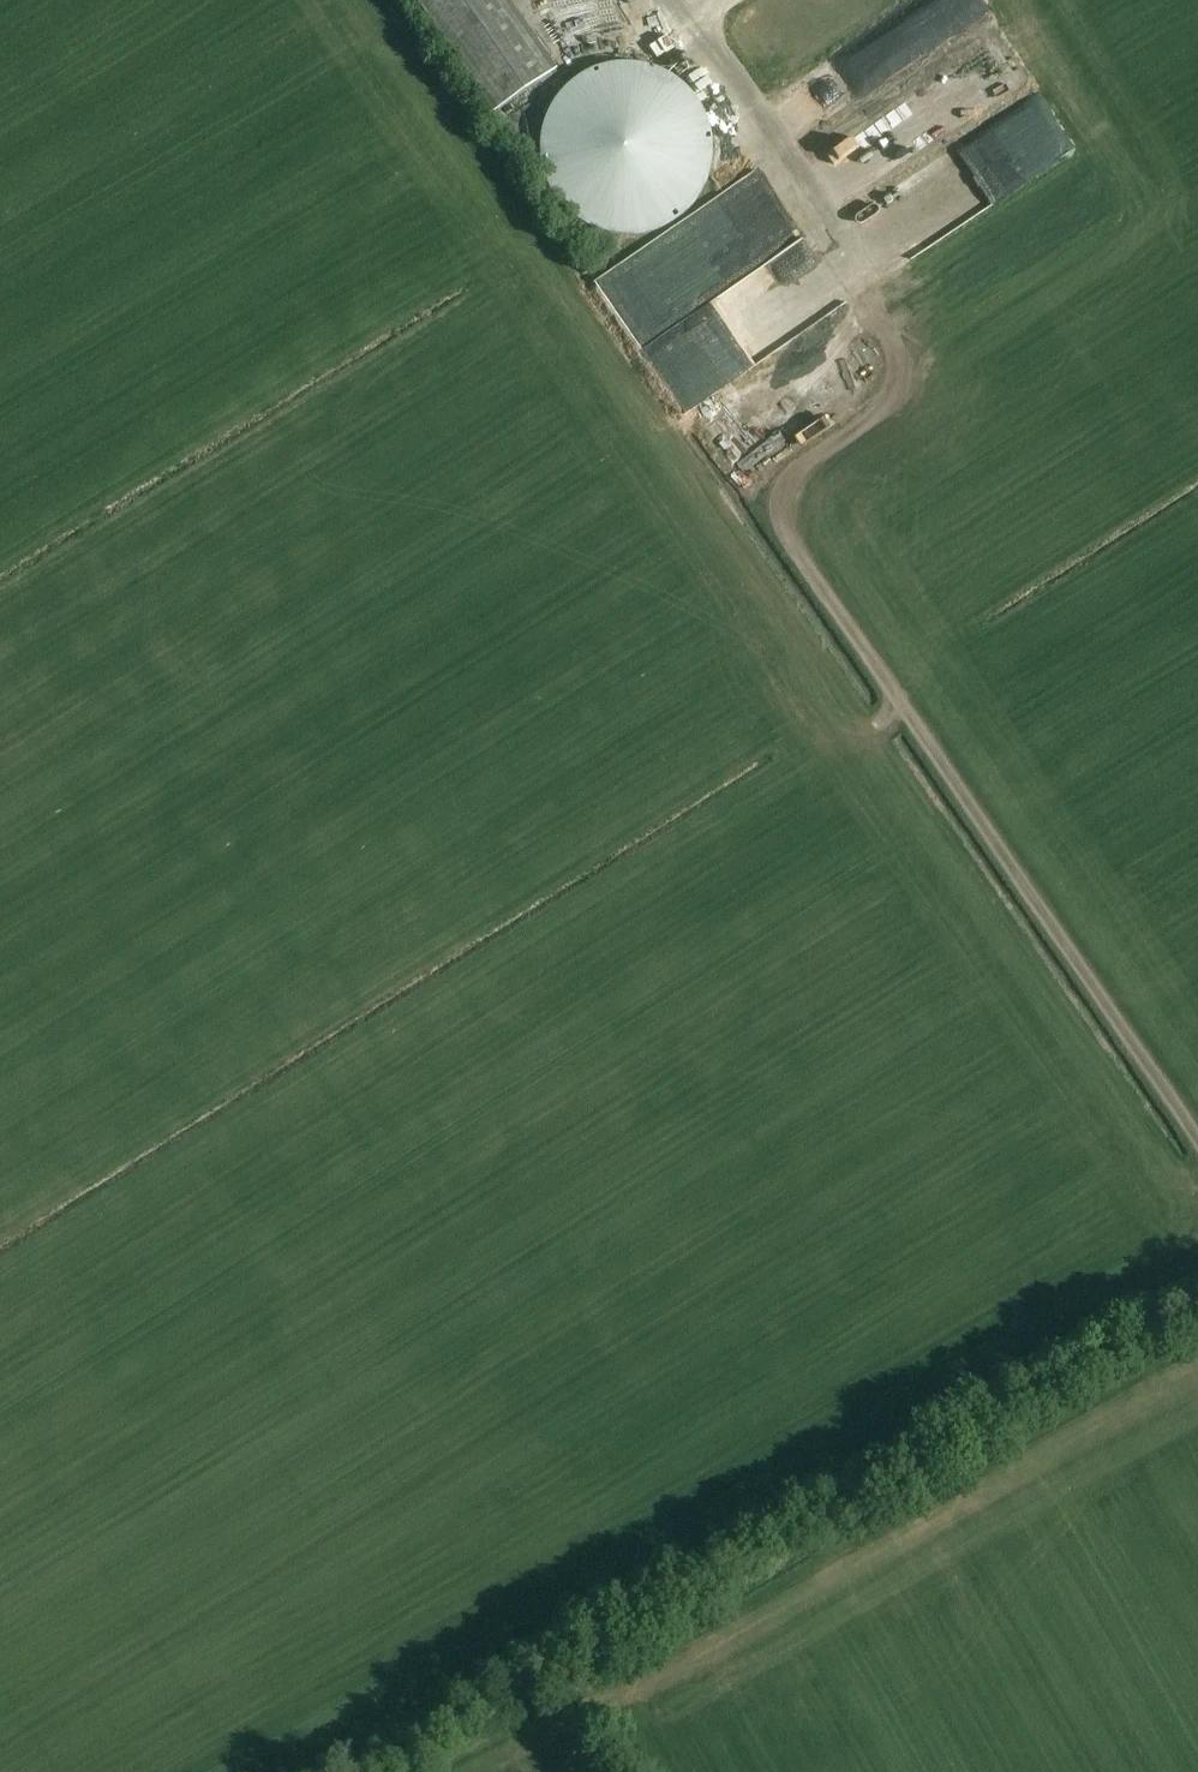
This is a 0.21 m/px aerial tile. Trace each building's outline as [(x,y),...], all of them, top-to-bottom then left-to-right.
[(509,0),(419,0),(496,112),(557,70),(509,0)] [(793,60),(807,57),(803,37),(789,41),(793,60)] [(679,280),(673,270),(625,300),(651,341),(732,289),(718,267),(701,278),(696,269),(679,280)] [(701,332),(728,375),(792,335),(766,292),(701,332)] [(666,371),(677,391),(687,385),(699,405),(720,393),(697,353),(666,371)] [(782,409),(736,445),(757,471),(823,418),(814,408),(794,424),(782,409)]
